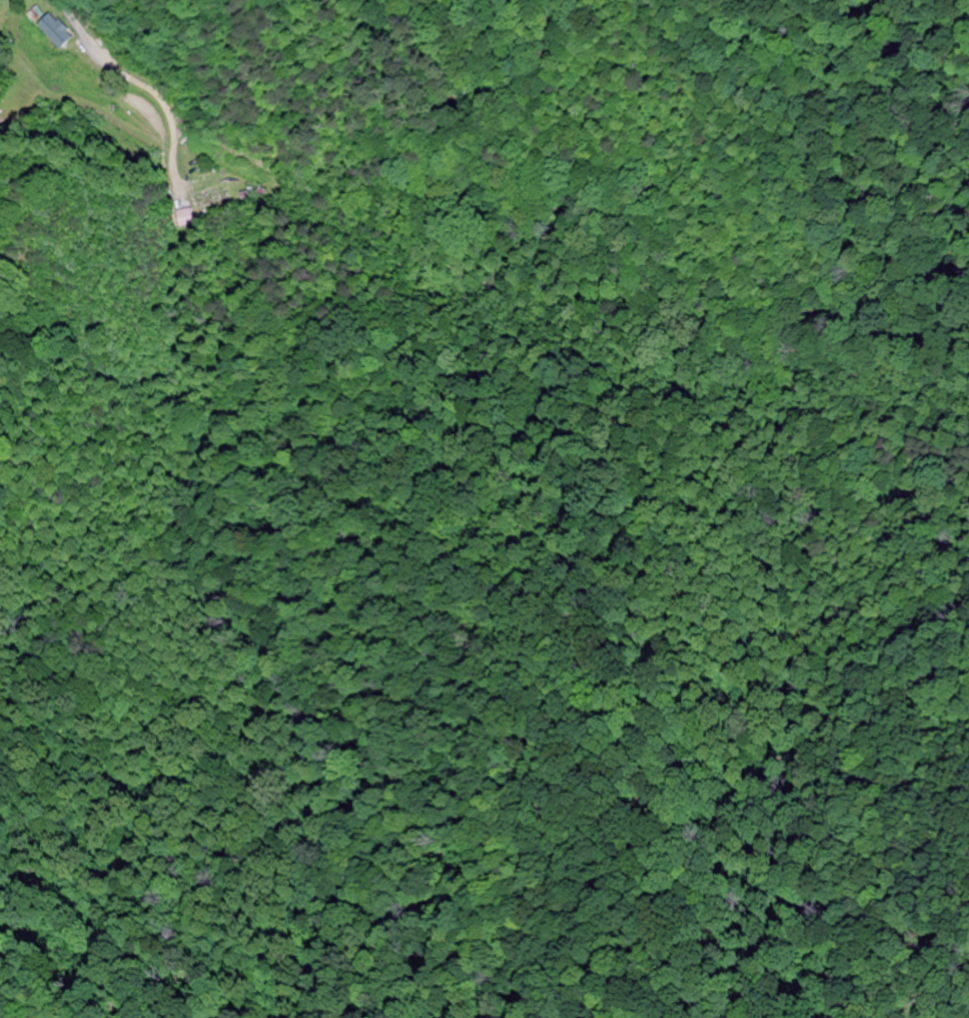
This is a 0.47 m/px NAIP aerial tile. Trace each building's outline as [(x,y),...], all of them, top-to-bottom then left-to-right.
[(228,183),(190,191),(194,209),(232,201),(228,183)] [(176,211),(177,225),(193,224),(192,209),(176,211)]
